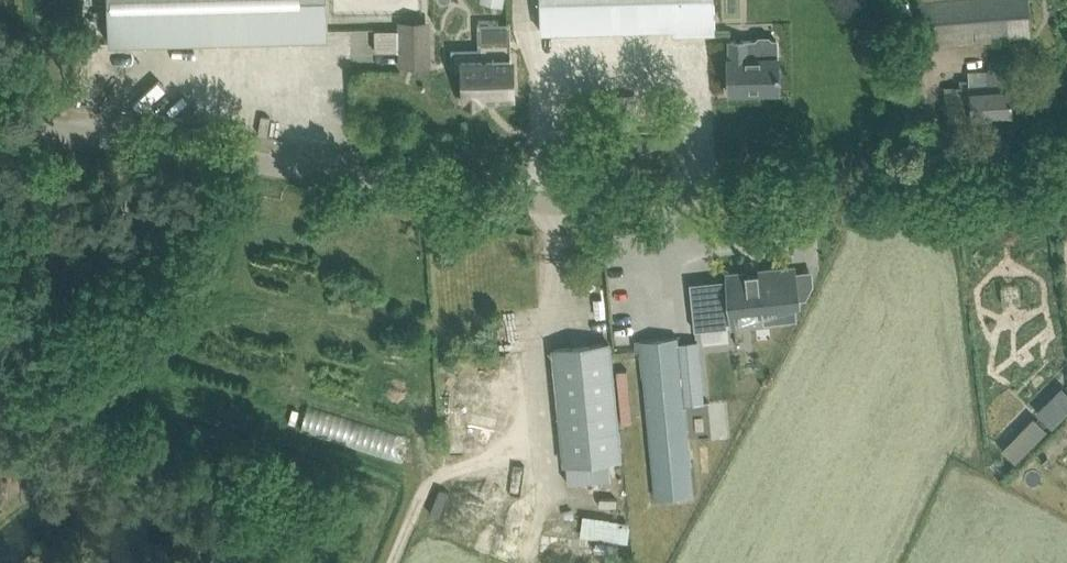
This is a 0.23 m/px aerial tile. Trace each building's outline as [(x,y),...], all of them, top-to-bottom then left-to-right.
[(329,36),(328,0),(109,0),(110,41),(329,36)] [(542,30),(674,27),(674,33),(716,31),(715,0),(541,0),(542,30)] [(1032,34),(1029,0),(922,0),(926,44),(1032,34)] [(399,29),(375,29),(375,50),(399,50),(399,65),(431,64),(431,20),(399,20),(399,29)] [(731,58),(729,58),(729,92),(731,92),(731,87),(760,87),(760,91),(780,91),(779,56),(778,56),(777,39),(772,39),(769,37),(760,37),(757,39),(730,40),(731,58)] [(479,48),(452,48),(452,69),(463,69),(463,102),(485,101),(485,97),(489,97),(489,98),(490,98),(490,97),(495,97),(495,98),(496,98),(496,97),(501,97),(501,98),(503,98),(503,97),(509,97),(511,97),(511,96),(515,96),(514,65),(512,65),(511,48),(510,48),(495,48),(495,47),(494,47),(479,48)] [(970,85),(947,87),(947,97),(949,119),(1014,115),(1012,93),(1010,68),(989,69),(990,84),(970,85)] [(615,126),(636,125),(635,93),(614,94),(615,126)] [(729,278),(690,282),(695,329),(728,326),(727,322),(733,321),(734,321),(734,322),(734,325),(736,325),(734,308),(761,305),(762,305),(762,307),(764,322),(798,319),(796,306),(796,301),(797,301),(793,267),(759,270),(745,271),(745,272),(729,274),(729,278)] [(679,343),(678,336),(641,339),(657,498),(694,494),(684,403),(704,401),(698,341),(679,343)] [(609,342),(554,348),(557,370),(559,395),(566,464),(568,481),(611,477),(610,460),(621,459),(609,342)] [(1045,402),(1037,411),(1053,426),(1061,418),(1045,402)] [(307,407),(301,430),(405,458),(411,435),(307,407)] [(1033,414),(1001,448),(1015,461),(1047,428),(1033,414)] [(626,541),(629,520),(584,513),(580,534),(626,541)]
